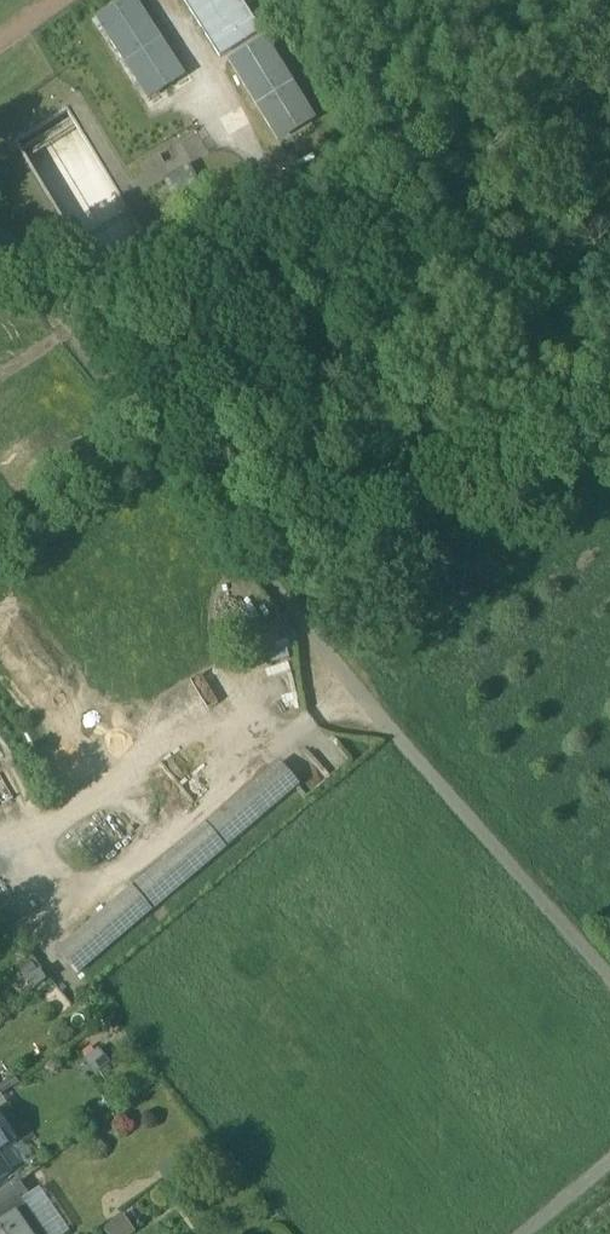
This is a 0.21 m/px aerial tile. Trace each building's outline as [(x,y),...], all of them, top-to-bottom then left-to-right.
[(147,101),(184,77),(136,0),(133,0),(97,23),(147,101)] [(220,60),(261,34),(240,0),(182,0),(220,60)] [(228,64),(277,143),(314,120),(265,41),(228,64)] [(164,181),(182,213),(206,199),(188,167),(164,181)] [(160,225),(167,236),(183,227),(176,216),(160,225)] [(58,950),(77,973),(299,785),(280,763),(58,950)] [(54,1005),(65,998),(47,973),(36,981),(54,1005)] [(13,1140),(0,1121),(0,1149),(13,1140)] [(174,1156),(157,1168),(165,1179),(182,1167),(174,1156)] [(9,1173),(0,1160),(0,1179),(9,1173)] [(3,1211),(18,1201),(32,1191),(24,1179),(0,1195),(0,1207),(3,1211)] [(47,1208),(31,1220),(18,1201),(3,1211),(0,1213),(0,1233),(65,1233),(47,1208)] [(103,1229),(106,1233),(131,1233),(135,1231),(122,1214),(103,1229)]
